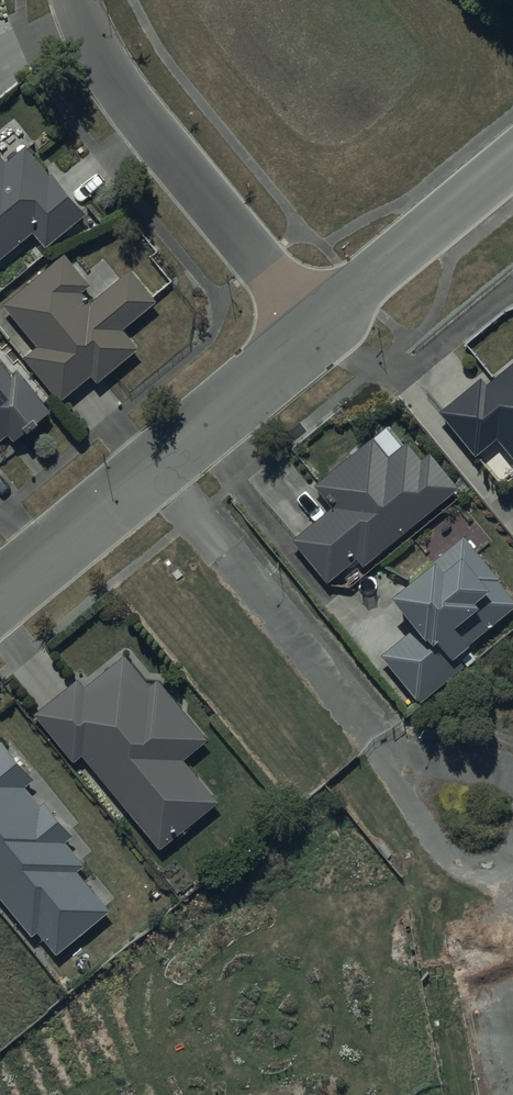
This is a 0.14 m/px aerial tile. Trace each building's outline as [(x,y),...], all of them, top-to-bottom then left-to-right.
[(32,229),(44,243),(82,212),(25,143),(4,161),(0,156),(0,256),(32,229)] [(89,283),(63,252),(1,302),(36,345),(24,355),(59,398),(88,374),(94,381),(136,347),(121,328),(155,300),(129,268),(88,302),(79,291),(89,283)] [(487,381),(481,374),(439,408),(475,453),(496,436),(512,457),(512,360),(487,381)] [(6,433),(12,441),(49,410),(15,369),(9,373),(0,362),(0,438),(6,433)] [(362,565),(458,485),(427,451),(420,457),(406,440),(402,443),(384,423),(313,483),(330,504),(291,538),(326,580),(354,556),(362,565)] [(463,535),(391,592),(416,624),(380,653),(419,702),(464,666),(453,653),(512,606),(512,598),(463,535)] [(75,675),(31,710),(73,761),(83,753),(159,847),(216,799),(182,758),(208,737),(159,677),(149,684),(124,653),(84,686),(75,675)] [(30,935),(37,929),(55,952),(109,909),(75,867),(83,861),(64,837),(70,832),(45,801),(41,804),(24,784),(33,777),(2,739),(0,740),(0,898),(30,935)]
